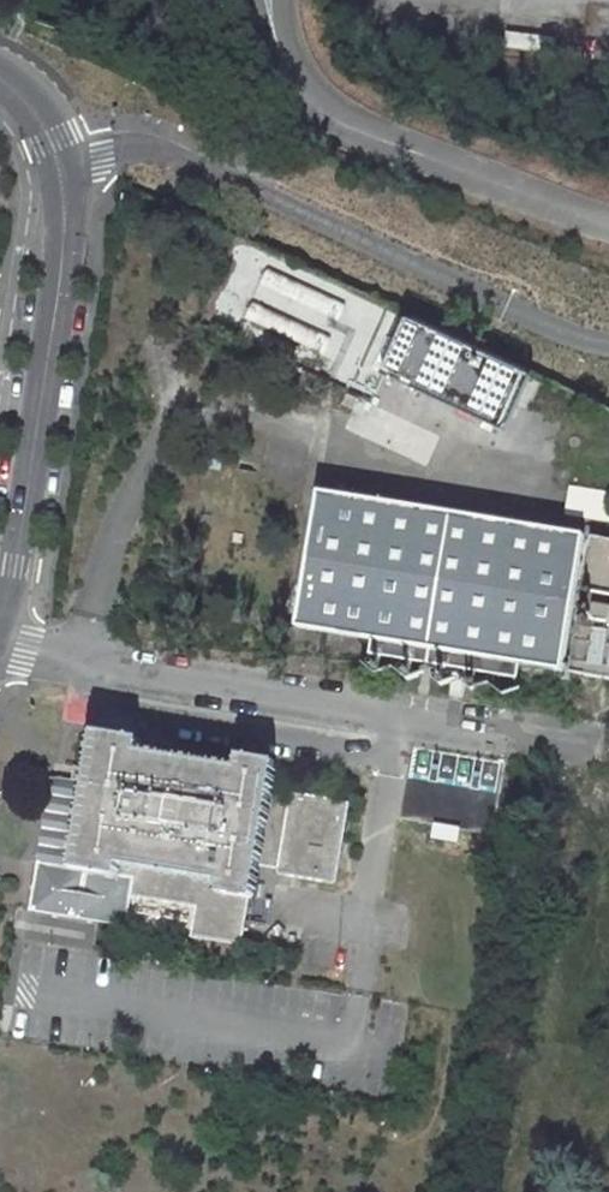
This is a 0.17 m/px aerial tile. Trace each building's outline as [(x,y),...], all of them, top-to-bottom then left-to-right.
[(522,390),(404,338),(379,393),(498,445),(522,390)] [(580,553),(321,511),(301,633),(351,640),(349,661),(502,688),(505,662),(561,671),(580,553)] [(589,554),(569,672),(587,675),(586,681),(608,685),(608,557),(589,554)] [(132,892),(194,901),(190,933),(248,942),(263,854),(283,857),(282,861),(286,863),(333,873),(339,871),(354,798),(347,790),(300,782),(295,783),(292,787),(272,784),(278,743),(220,733),(218,747),(151,737),(152,722),(107,715),(99,764),(83,761),(83,774),(62,772),(50,862),(42,861),(35,907),(126,922),(132,892)]
